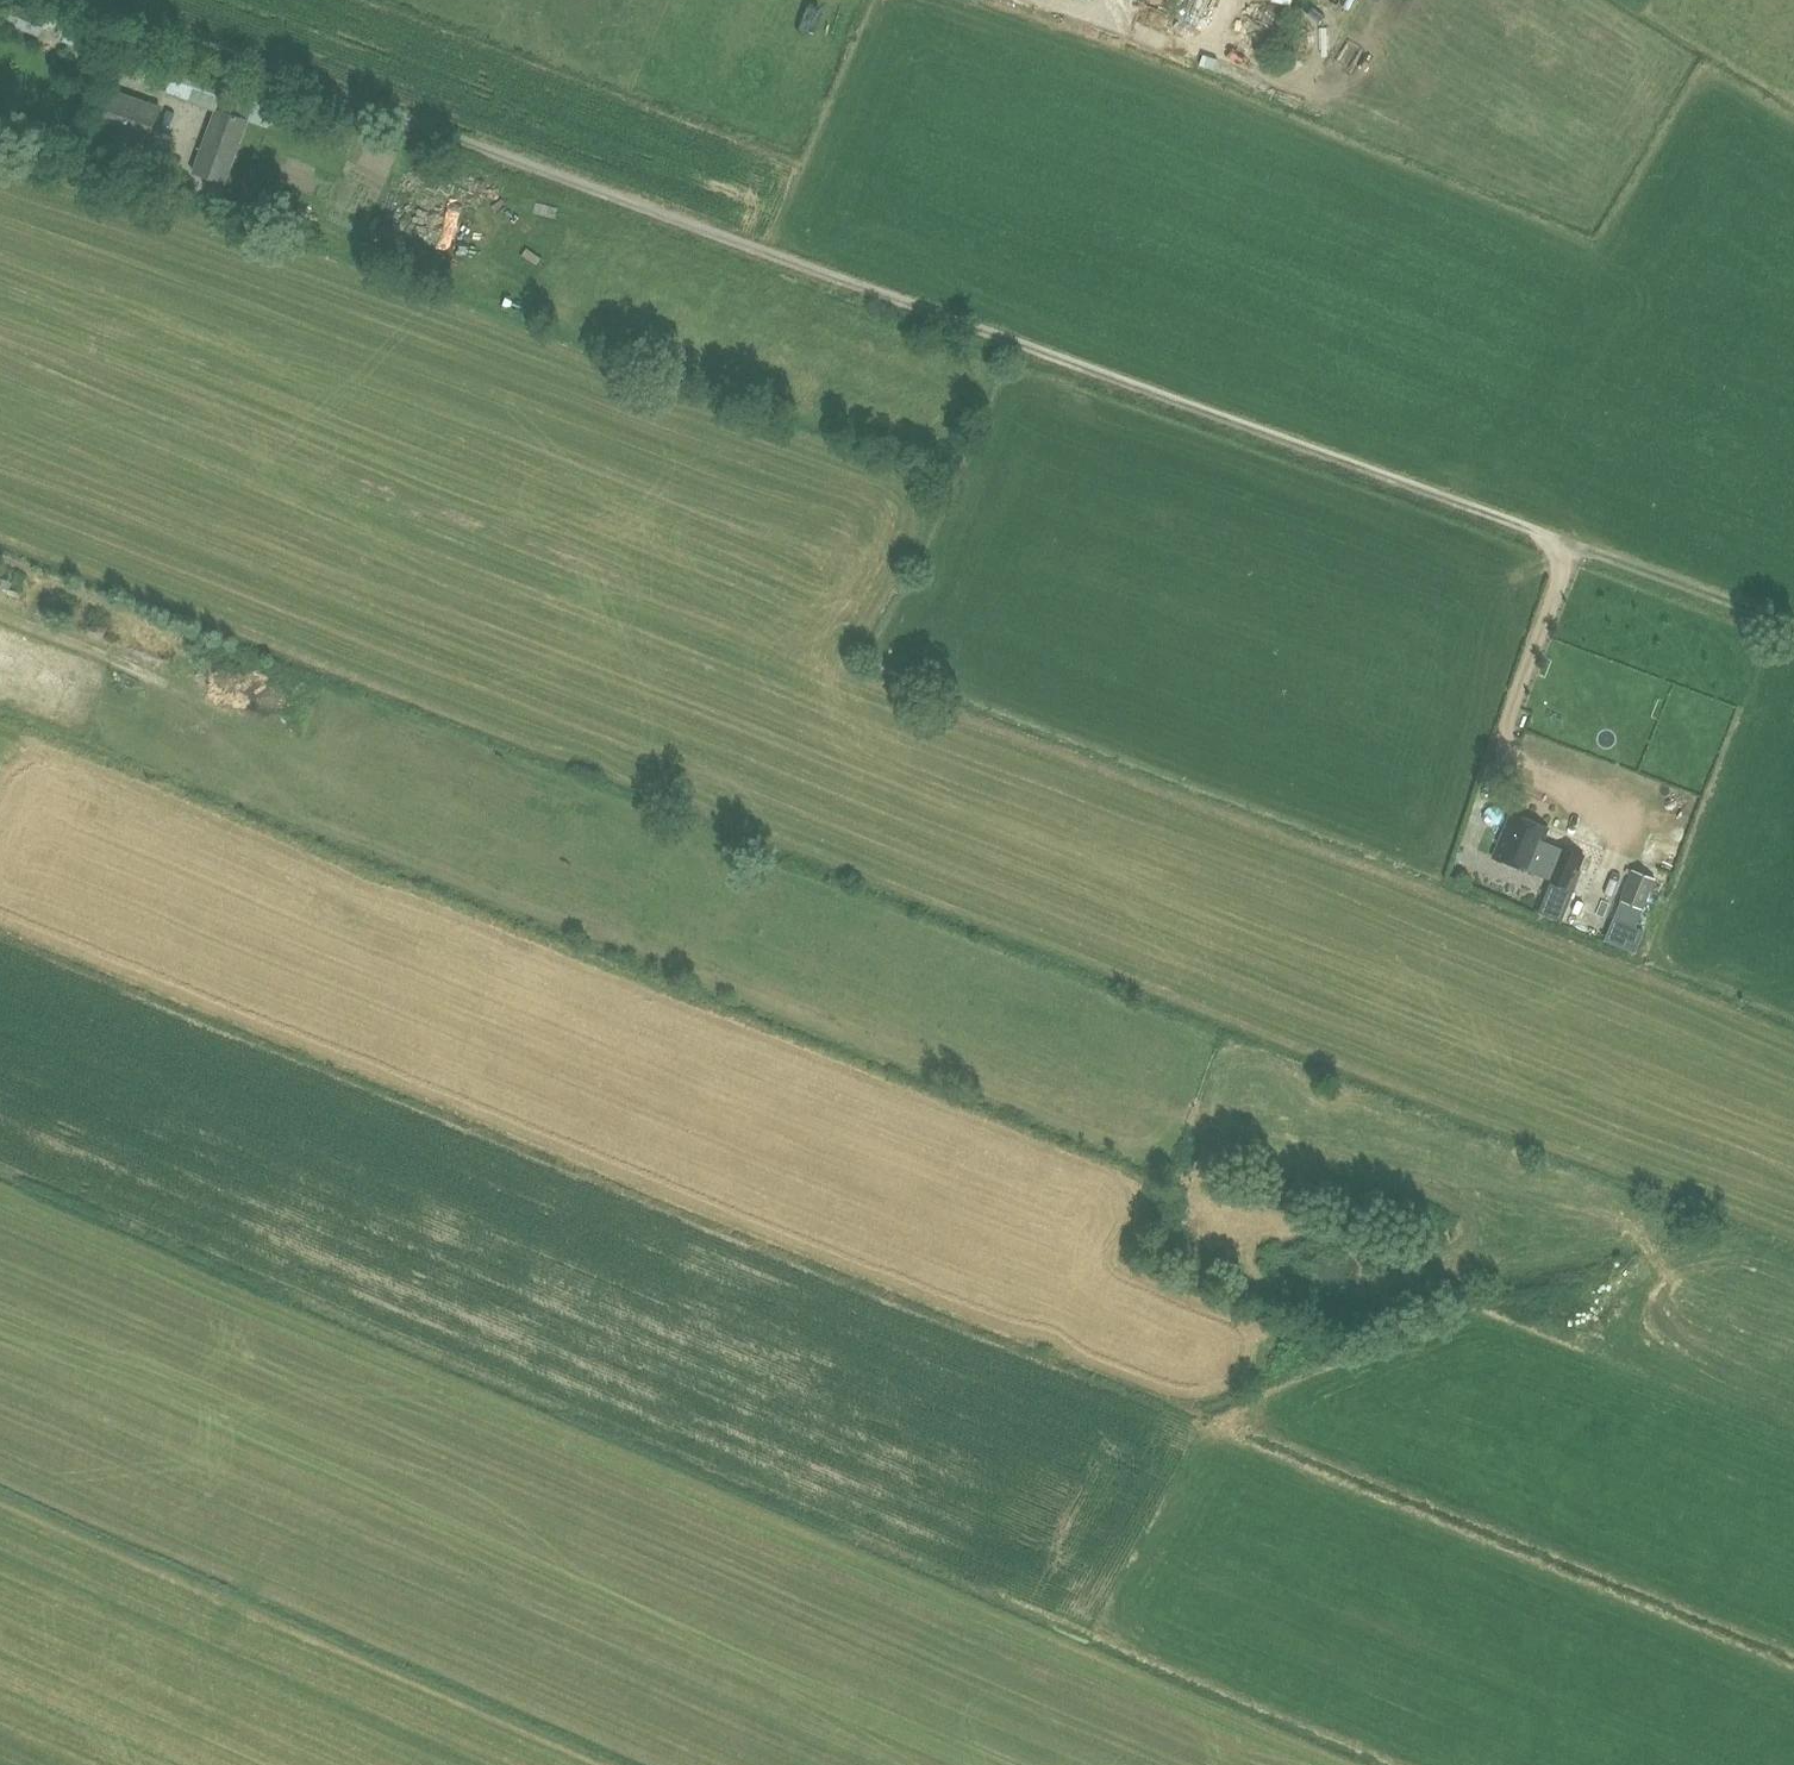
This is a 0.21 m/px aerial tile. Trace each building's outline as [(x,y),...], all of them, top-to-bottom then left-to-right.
[(39,33),(46,16),(10,1),(4,19),(39,33)] [(63,41),(90,51),(98,30),(70,20),(63,41)] [(166,71),(161,86),(210,103),(215,88),(166,71)] [(101,127),(99,131),(92,149),(121,159),(129,142),(127,141),(130,138),(144,143),(158,106),(114,90),(100,127),(101,127)] [(224,181),(246,118),(215,108),(191,171),(224,181)] [(1545,828),(1508,813),(1490,857),(1527,872),(1545,828)] [(1561,848),(1549,879),(1538,910),(1561,920),(1581,871),(1576,869),(1581,855),(1561,848)] [(1631,869),(1619,899),(1643,909),(1655,878),(1631,869)] [(1598,887),(1590,911),(1603,916),(1611,891),(1598,887)]
